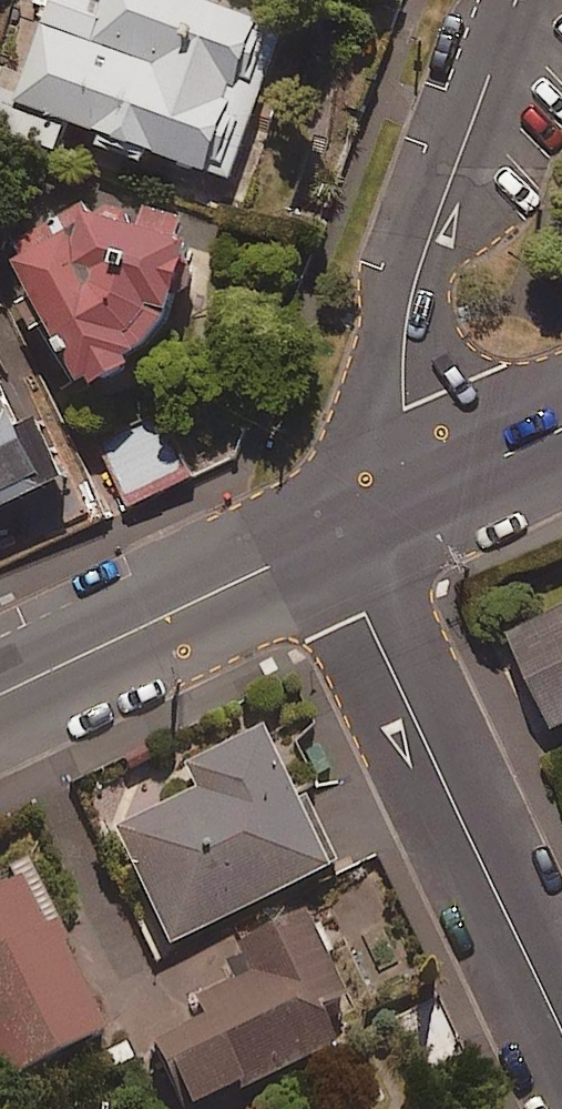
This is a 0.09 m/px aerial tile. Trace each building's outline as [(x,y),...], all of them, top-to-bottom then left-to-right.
[(102,16),(56,0),(52,0),(29,65),(7,58),(0,79),(0,122),(58,142),(66,117),(232,175),(284,25),(212,0),(107,0),(102,16)] [(136,362),(133,356),(158,331),(178,297),(186,271),(188,232),(95,206),(72,204),(50,212),(37,222),(24,241),(20,264),(20,272),(82,382),(93,379),(97,385),(136,362)] [(0,376),(0,507),(65,476),(41,425),(26,432),(0,376)] [(185,469),(161,419),(104,447),(128,496),(185,469)] [(513,633),(557,726),(561,724),(561,610),(513,633)] [(326,870),(260,731),(186,766),(197,790),(116,829),(172,945),(326,870)] [(33,875),(0,891),(0,1072),(5,1082),(108,1033),(33,875)] [(304,915),(235,949),(247,974),(196,999),(189,984),(138,1010),(187,1108),(191,1108),(244,1083),(247,1089),(335,1045),(318,1012),(346,998),(304,915)]
